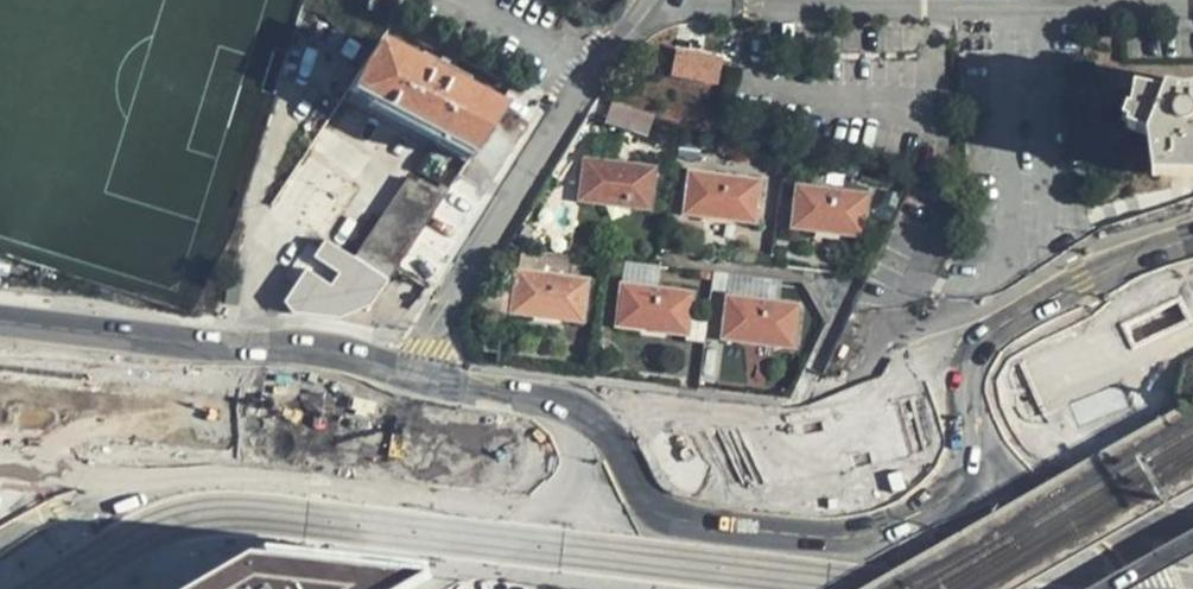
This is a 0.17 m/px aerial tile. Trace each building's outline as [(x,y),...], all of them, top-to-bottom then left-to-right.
[(430,69),(379,41),(349,87),(371,99),(437,137),(441,131),(473,152),(502,106),(446,76),(449,72),(433,63),(430,69)] [(719,77),(720,53),(673,52),(672,75),(719,77)] [(1185,95),(1166,91),(1162,98),(1137,91),(1132,126),(1150,136),(1157,172),(1192,173),(1192,93),(1185,95)] [(465,163),(473,152),(441,131),(437,137),(371,99),(368,106),(465,163)] [(647,135),(652,116),(611,104),(605,124),(647,135)] [(528,123),(505,109),(502,106),(473,152),(465,163),(456,177),(485,195),(528,123)] [(650,209),(656,167),(586,159),(581,201),(650,209)] [(393,274),(450,186),(440,180),(435,187),(410,171),(359,254),(393,274)] [(755,222),(759,182),(691,173),(685,214),(755,222)] [(862,235),(867,196),(798,187),(793,228),(862,235)] [(530,265),(569,270),(571,256),(532,251),(530,265)] [(628,261),(627,279),(660,281),(661,263),(628,261)] [(582,319),(588,278),(517,270),(512,311),(582,319)] [(781,296),(784,278),(717,270),(715,288),(781,296)] [(689,333),(694,291),(624,282),(618,325),(689,333)] [(793,345),(798,303),(728,295),(723,337),(793,345)] [(197,588),(406,588),(427,576),(254,556),(197,588)]
